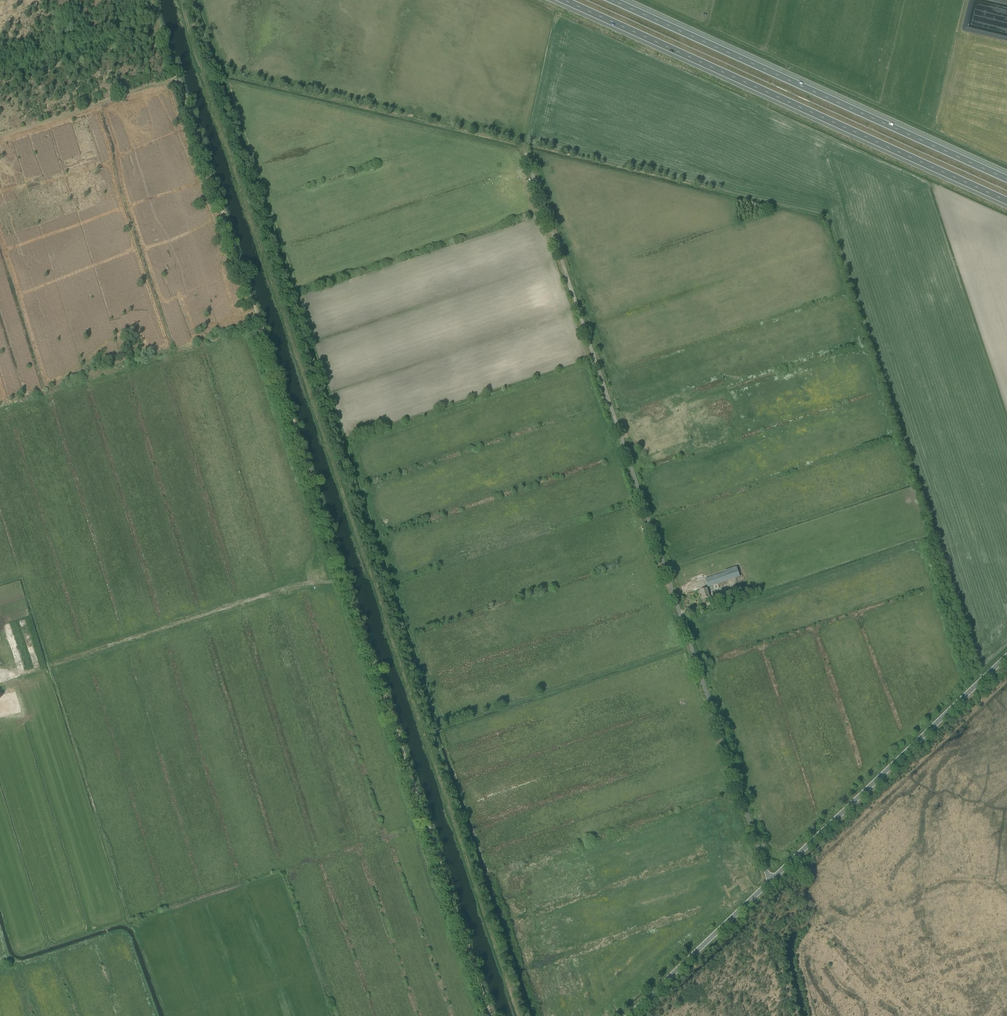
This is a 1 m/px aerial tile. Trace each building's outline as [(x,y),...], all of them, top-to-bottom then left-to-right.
[(705,579),(708,587),(728,581),(740,577),(737,567),(724,571),(725,573),(705,579)] [(700,591),(703,599),(709,597),(707,589),(700,591)]
